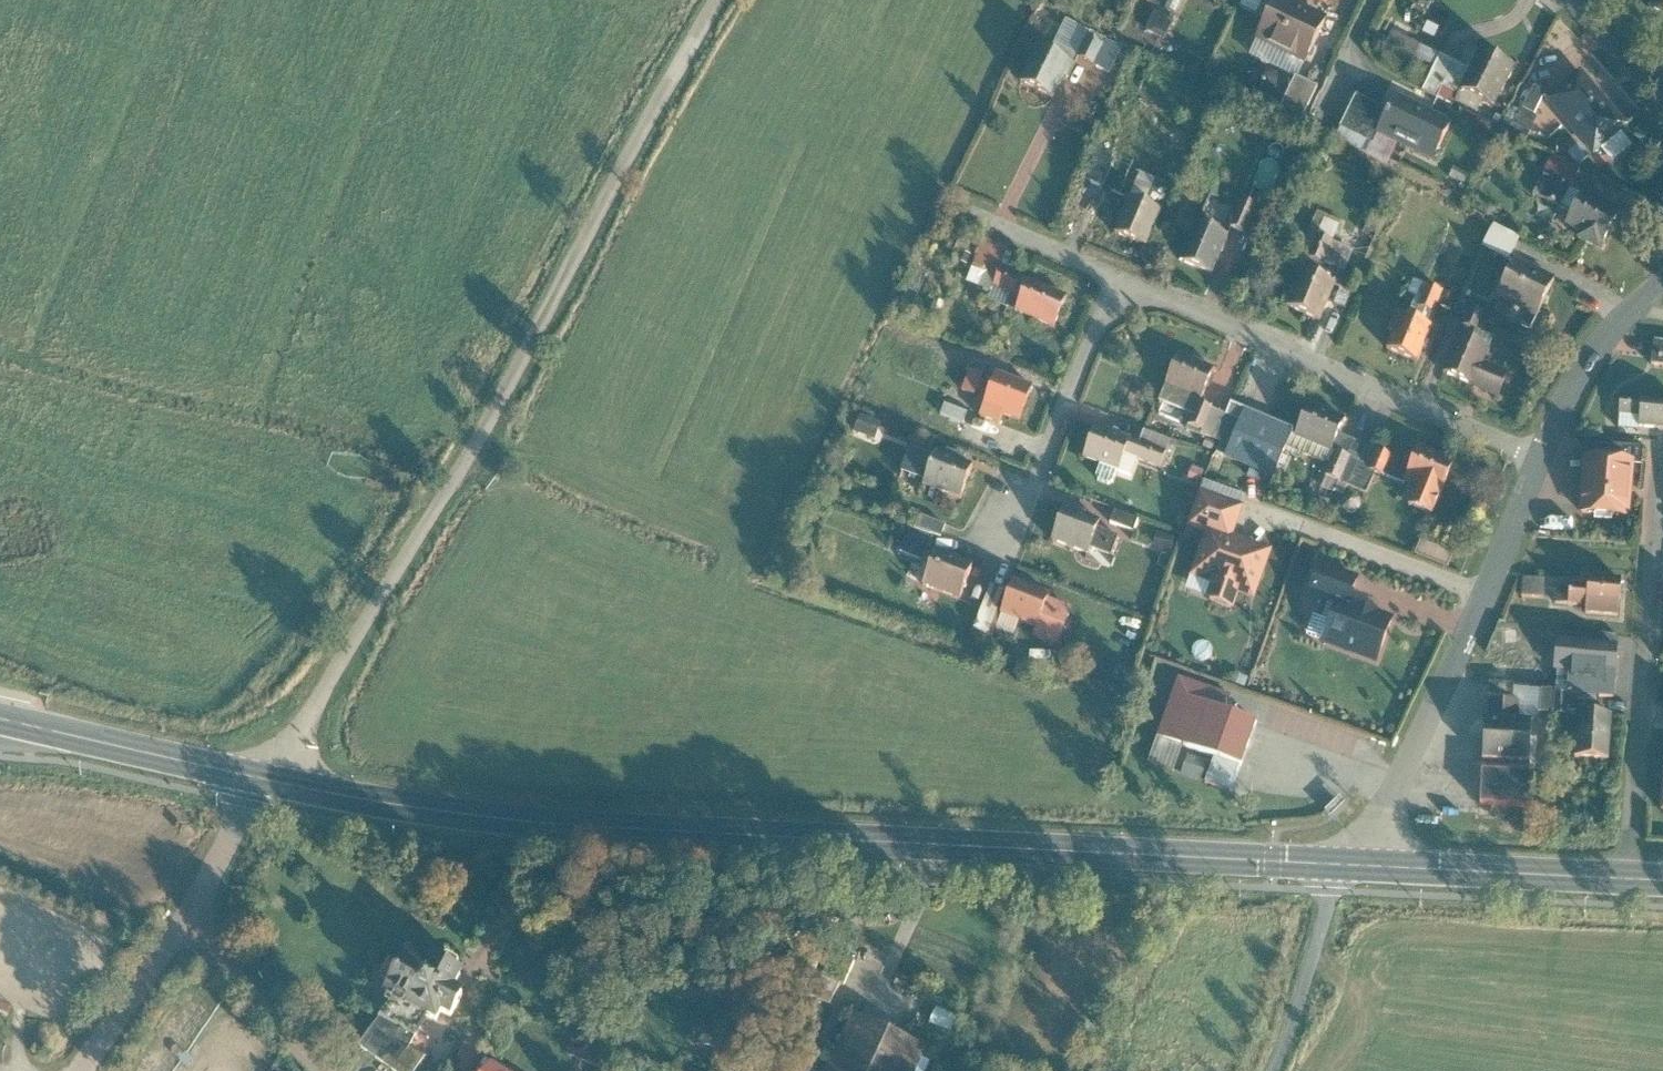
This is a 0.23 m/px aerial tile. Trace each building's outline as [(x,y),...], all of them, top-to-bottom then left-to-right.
[(1254,44),(1302,66),(1323,20),(1280,0),(1274,0),(1254,44)] [(1646,10),(1662,18),(1662,0),(1651,0),(1646,10)] [(1153,13),(1143,33),(1161,42),(1172,22),(1153,13)] [(1035,48),(1016,87),(1053,105),(1087,35),(1062,23),(1046,54),(1035,48)] [(1391,32),(1384,47),(1456,81),(1463,67),(1391,32)] [(1484,53),(1465,92),(1493,106),(1512,67),(1484,53)] [(1583,74),(1548,104),(1593,158),(1629,128),(1583,74)] [(1315,89),(1294,79),(1277,115),(1298,125),(1315,89)] [(1528,86),(1508,129),(1527,138),(1547,95),(1528,86)] [(1383,109),(1355,96),(1339,130),(1368,143),(1383,109)] [(1394,99),(1378,134),(1435,160),(1451,124),(1394,99)] [(1328,133),(1339,111),(1321,102),(1310,124),(1328,133)] [(1554,153),(1546,170),(1574,183),(1582,166),(1554,153)] [(1113,162),(1097,156),(1086,183),(1101,190),(1113,162)] [(1138,179),(1113,238),(1146,252),(1171,192),(1138,179)] [(1559,208),(1567,190),(1548,181),(1540,199),(1559,208)] [(1572,214),(1580,196),(1567,190),(1559,208),(1572,214)] [(1572,214),(1565,229),(1578,234),(1575,240),(1597,250),(1600,243),(1603,245),(1619,210),(1581,193),(1580,196),(1572,214)] [(1241,201),(1231,229),(1248,235),(1259,208),(1241,201)] [(1198,225),(1181,265),(1212,278),(1229,238),(1198,225)] [(1479,249),(1508,263),(1510,259),(1520,239),(1491,225),(1479,249)] [(1318,236),(1310,258),(1328,265),(1337,243),(1318,236)] [(1508,263),(1491,298),(1534,319),(1553,280),(1510,259),(1508,263)] [(1047,331),(1062,301),(1001,272),(992,286),(1015,297),(1008,312),(1047,331)] [(1299,272),(1283,310),(1318,324),(1334,287),(1299,272)] [(1429,287),(1420,310),(1433,315),(1442,293),(1429,287)] [(1483,317),(1480,325),(1496,331),(1505,311),(1488,304),(1483,317)] [(1480,325),(1483,317),(1468,310),(1461,327),(1477,334),(1480,325)] [(1401,318),(1388,350),(1417,362),(1430,329),(1401,318)] [(1457,341),(1442,377),(1498,400),(1507,379),(1479,368),(1485,352),(1457,341)] [(1650,345),(1647,365),(1662,367),(1662,346),(1650,345)] [(1193,415),(1212,371),(1177,356),(1158,402),(1193,415)] [(973,398),(980,377),(967,372),(959,394),(973,398)] [(994,375),(979,419),(996,425),(999,417),(1019,424),(1031,389),(994,375)] [(1619,400),(1617,428),(1662,432),(1662,404),(1619,400)] [(1290,432),(1231,407),(1227,419),(1217,442),(1211,456),(1271,480),(1290,432)] [(1295,438),(1331,453),(1338,436),(1344,422),(1308,407),(1295,438)] [(1217,442),(1227,419),(1202,409),(1192,432),(1217,442)] [(871,443),(876,429),(857,422),(851,436),(871,443)] [(1096,432),(1082,465),(1114,478),(1120,464),(1155,479),(1167,450),(1137,437),(1132,447),(1096,432)] [(1374,451),(1338,436),(1331,453),(1322,476),(1365,494),(1374,474),(1366,471),(1373,453),(1374,451)] [(1591,461),(1632,464),(1638,464),(1639,450),(1592,447),(1591,461)] [(1429,518),(1451,464),(1417,450),(1403,485),(1412,489),(1404,507),(1429,518)] [(1388,459),(1373,453),(1366,471),(1374,474),(1380,477),(1388,459)] [(918,494),(959,507),(969,476),(905,454),(896,480),(920,488),(918,494)] [(1407,467),(1388,459),(1380,477),(1399,485),(1407,467)] [(1632,464),(1591,461),(1577,460),(1574,517),(1629,520),(1632,464)] [(1232,594),(1248,599),(1263,558),(1228,546),(1241,508),(1199,494),(1185,534),(1201,539),(1187,580),(1209,587),(1202,606),(1225,614),(1232,594)] [(1055,510),(1042,544),(1096,565),(1109,531),(1055,510)] [(1138,522),(1115,513),(1110,527),(1133,536),(1138,522)] [(957,606),(970,571),(933,557),(942,531),(915,521),(900,560),(924,568),(915,591),(957,606)] [(1173,538),(1157,536),(1155,553),(1171,555),(1173,538)] [(1332,600),(1345,605),(1351,587),(1315,574),(1306,601),(1329,609),(1332,600)] [(1620,622),(1622,583),(1577,580),(1576,594),(1564,593),(1563,610),(1583,612),(1583,620),(1620,622)] [(1540,606),(1543,585),(1521,582),(1519,603),(1540,606)] [(1015,589),(1001,624),(1055,644),(1068,610),(1015,589)] [(1332,600),(1329,609),(1315,648),(1376,669),(1393,621),(1345,605),(1332,600)] [(1614,699),(1617,653),(1551,648),(1549,677),(1570,679),(1568,696),(1614,699)] [(1257,655),(1245,651),(1232,687),(1244,691),(1257,655)] [(1230,701),(1181,682),(1158,743),(1238,773),(1255,727),(1224,716),(1230,701)] [(1525,770),(1526,731),(1521,731),(1522,704),(1509,704),(1510,690),(1481,689),(1479,769),(1525,770)] [(1609,764),(1611,720),(1574,718),(1572,763),(1609,764)] [(1506,779),(1480,778),(1479,808),(1505,809),(1506,779)] [(430,974),(402,958),(385,989),(405,1001),(392,1025),(420,1041),(434,1017),(445,1023),(459,999),(447,992),(455,978),(455,967),(443,960),(434,966),(430,974)] [(919,1055),(849,1023),(826,1070),(912,1070),(919,1055)] [(462,1050),(454,1067),(461,1070),(472,1070),(478,1058),(462,1050)]
